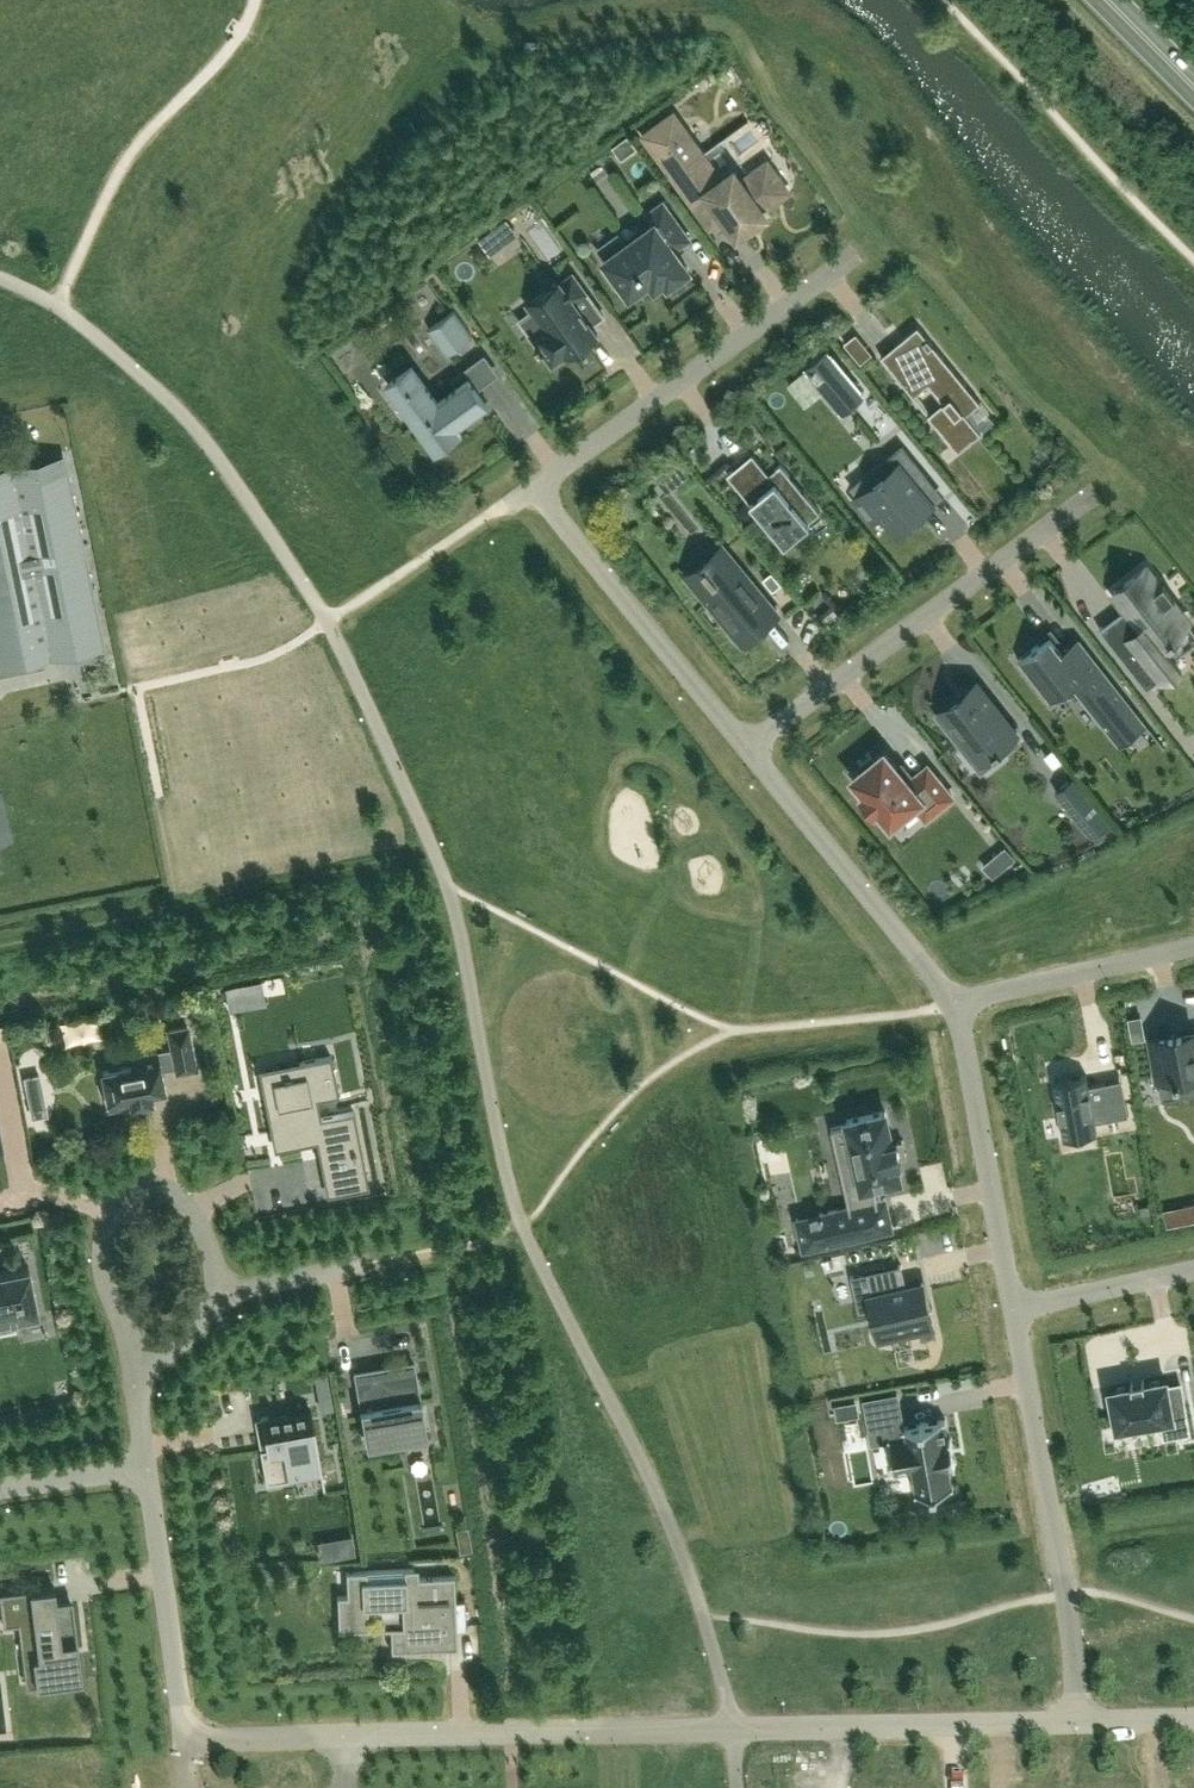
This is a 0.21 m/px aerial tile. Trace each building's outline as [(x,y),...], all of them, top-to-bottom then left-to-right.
[(761,209),(786,190),(778,179),(780,178),(777,173),(775,175),(767,164),(742,182),(733,171),(715,185),(696,159),(702,155),(673,116),(646,135),(711,223),(724,214),(738,233),(764,213),(761,209)] [(628,135),(613,146),(622,158),(637,147),(628,135)] [(628,244),(627,242),(605,259),(630,293),(650,279),(654,284),(653,285),(654,287),(665,278),(669,283),(689,269),(675,249),(690,238),(663,201),(647,213),(655,225),(628,244)] [(493,228),(480,237),(491,253),(504,244),(493,228)] [(527,302),(532,309),(544,325),(530,334),(553,365),(566,355),(567,357),(598,335),(574,301),(586,292),(573,273),(560,282),(558,280),(527,302)] [(407,303),(419,320),(436,308),(424,292),(407,303)] [(472,336),(454,311),(429,329),(447,354),(472,336)] [(918,325),(896,344),(914,366),(899,378),(914,395),(928,383),(943,401),(928,413),(958,450),(960,449),(957,445),(976,428),(980,432),(981,431),(963,409),(976,399),(979,403),(981,402),(918,325)] [(419,359),(431,378),(449,366),(424,330),(413,338),(425,355),(419,359)] [(856,335),(845,343),(854,355),(865,346),(856,335)] [(807,368),(842,411),(862,394),(827,351),(807,368)] [(412,363),(385,382),(430,444),(453,427),(454,428),(488,403),(470,378),(479,371),(473,362),(450,378),(456,386),(438,399),(412,363)] [(377,394),(396,423),(405,417),(386,388),(377,394)] [(882,513),(897,531),(932,503),(917,484),(927,476),(902,446),(867,475),(873,483),(853,500),(871,522),(882,513)] [(77,654),(106,648),(65,453),(0,467),(0,670),(66,656),(77,654)] [(747,457),(727,473),(785,543),(809,523),(808,521),(820,511),(781,464),(764,477),(747,457)] [(668,495),(685,481),(674,468),(657,482),(668,495)] [(776,610),(725,548),(704,565),(713,577),(698,590),(743,644),(759,630),(756,627),(776,610)] [(1125,607),(1099,628),(1146,689),(1179,664),(1175,659),(1193,644),(1193,629),(1171,599),(1175,596),(1164,582),(1160,585),(1146,567),(1114,592),(1125,607)] [(1147,724),(1079,637),(1062,650),(1050,635),(1018,660),(1050,701),(1071,685),(1119,746),(1147,724)] [(965,692),(941,711),(979,759),(993,748),(995,751),(1001,746),(1000,743),(1014,731),(1016,730),(978,682),(970,688),(965,692)] [(952,796),(927,766),(914,777),(904,764),(899,769),(884,751),(874,759),(871,755),(859,764),(862,768),(852,776),(865,792),(861,795),(874,811),(878,808),(891,823),(921,799),(932,812),(952,796)] [(1073,777),(1055,791),(1093,838),(1110,824),(1073,777)] [(10,842),(0,799),(0,844),(10,842)] [(1005,845),(993,856),(1003,868),(1016,858),(1005,845)] [(237,986),(223,989),(227,1007),(241,1004),(237,986)] [(1141,1019),(1129,1021),(1132,1036),(1143,1034),(1141,1019)] [(152,1100),(150,1091),(164,1088),(160,1069),(176,1066),(176,1070),(195,1067),(187,1027),(169,1030),(172,1048),(130,1056),(131,1065),(102,1071),(109,1108),(152,1100)] [(1149,1037),(1157,1079),(1174,1076),(1178,1096),(1193,1093),(1193,1033),(1193,1032),(1182,1034),(1182,1031),(1149,1037)] [(219,1043),(204,1046),(208,1066),(222,1063),(219,1043)] [(316,1142),(323,1178),(350,1173),(354,1191),(369,1188),(354,1111),(320,1117),(316,1099),(339,1095),(331,1055),(299,1061),(302,1075),(272,1081),(276,1103),(265,1106),(270,1131),(281,1128),(285,1148),(316,1142)] [(1087,1074),(1053,1081),(1064,1138),(1097,1132),(1095,1121),(1129,1115),(1127,1102),(1110,1105),(1105,1081),(1089,1084),(1087,1074)] [(849,1206),(819,1213),(798,1218),(796,1219),(797,1220),(799,1231),(803,1249),(865,1235),(891,1229),(892,1228),(892,1227),(886,1199),(885,1198),(884,1198),(877,1199),(873,1183),(900,1176),(897,1160),(902,1158),(901,1156),(897,1138),(892,1139),(889,1128),(885,1111),(847,1120),(848,1124),(831,1128),(838,1157),(855,1154),(861,1179),(844,1183),(849,1206)] [(1149,1204),(1139,1206),(1141,1216),(1151,1214),(1149,1204)] [(1182,1207),(1185,1221),(1193,1219),(1193,1204),(1182,1207)] [(897,1266),(868,1272),(873,1292),(869,1293),(880,1341),(933,1329),(928,1307),(928,1306),(922,1281),(902,1285),(897,1266)] [(13,1317),(38,1312),(29,1267),(0,1273),(0,1331),(16,1328),(13,1317)] [(427,1435),(415,1365),(394,1368),(394,1373),(376,1376),(375,1372),(354,1375),(366,1445),(427,1435)] [(327,1372),(314,1374),(318,1399),(332,1396),(327,1372)] [(1131,1385),(1110,1389),(1110,1392),(1117,1427),(1161,1419),(1164,1437),(1190,1433),(1190,1432),(1185,1404),(1171,1407),(1167,1385),(1166,1379),(1144,1383),(1131,1385)] [(915,1491),(915,1492),(932,1489),(932,1491),(938,1490),(937,1488),(954,1485),(953,1484),(952,1484),(948,1464),(953,1464),(954,1465),(955,1465),(951,1438),(949,1439),(949,1440),(948,1441),(944,1421),(946,1421),(946,1419),(926,1423),(925,1421),(920,1422),(920,1424),(899,1427),(893,1394),(864,1399),(872,1443),(889,1440),(891,1452),(889,1453),(890,1458),(892,1458),(894,1473),(896,1473),(896,1471),(913,1468),(917,1490),(915,1491)] [(320,1471),(322,1488),(325,1487),(310,1409),(260,1418),(264,1439),(265,1439),(267,1447),(259,1448),(266,1483),(291,1478),(294,1478),(293,1476),(318,1471),(319,1471),(320,1471)] [(468,1526),(456,1529),(460,1552),(472,1550),(468,1526)] [(333,1539),(319,1541),(322,1560),(336,1558),(333,1539)] [(408,1626),(390,1627),(391,1651),(414,1651),(414,1646),(451,1644),(450,1631),(466,1630),(465,1601),(455,1601),(454,1576),(414,1577),(414,1569),(343,1571),(343,1574),(361,1573),(362,1594),(337,1595),(338,1627),(368,1626),(367,1606),(407,1604),(408,1626)] [(78,1656),(72,1605),(57,1607),(56,1602),(54,1588),(0,1595),(0,1600),(3,1626),(19,1624),(34,1622),(39,1658),(33,1659),(37,1686),(82,1681),(79,1656),(78,1656)]
